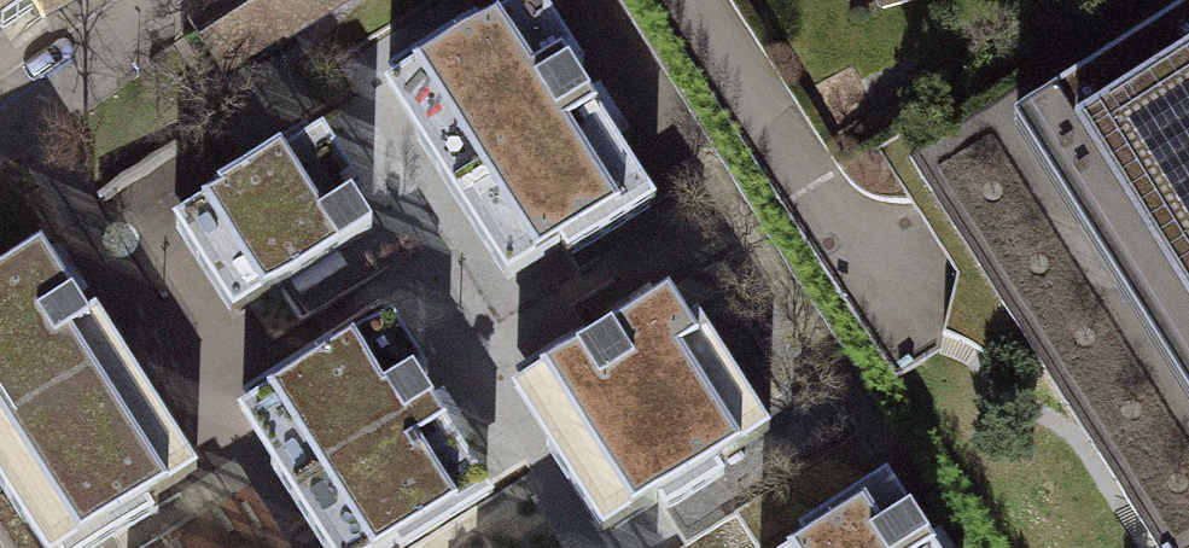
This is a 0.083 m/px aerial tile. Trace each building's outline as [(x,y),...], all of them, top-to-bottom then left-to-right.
[(31,0),(0,0),(0,20),(31,0)] [(45,16),(70,0),(36,0),(45,16)] [(324,0),(198,0),(176,14),(207,64),(277,20),(281,26),(324,0)] [(383,72),(421,131),(409,139),(501,281),(554,246),(561,257),(649,200),(566,72),(579,64),(537,0),(521,0),(477,28),(469,16),(383,72)] [(882,9),(911,0),(879,0),(882,9)] [(1010,118),(1188,400),(1188,6),(1010,118)] [(196,220),(165,237),(227,335),(256,317),(273,306),(369,247),(346,210),(359,203),(323,137),(276,166),(272,160),(211,200),(216,208),(211,211),(196,220)] [(0,271),(0,496),(19,525),(32,547),(88,547),(149,510),(142,498),(161,486),(190,467),(89,309),(78,316),(35,249),(0,271)] [(575,332),(508,375),(548,436),(537,443),(597,536),(633,513),(639,524),(721,471),(714,462),(766,429),(692,314),(680,322),(662,293),(582,344),(575,332)] [(238,406),(250,424),(236,434),(311,547),(409,547),(441,528),(455,518),(485,500),(445,439),(436,425),(417,394),(406,379),(417,372),(390,332),(350,357),(337,365),(327,349),(238,406)] [(892,462),(774,540),(779,547),(946,547),(892,462)]
